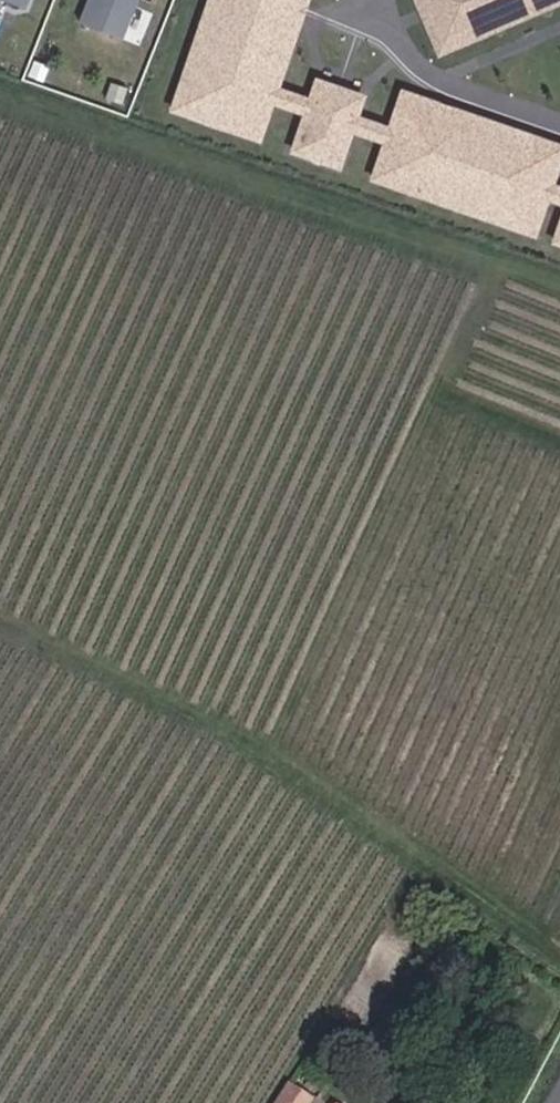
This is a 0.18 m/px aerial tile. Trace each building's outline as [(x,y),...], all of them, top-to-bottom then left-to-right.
[(130,0),(83,0),(76,18),(117,34),(130,0)] [(180,107),(259,134),(270,100),(312,114),(300,149),(337,161),(349,124),(390,138),(377,178),(534,230),(544,199),(559,204),(559,140),(397,85),(384,122),(363,115),(370,96),(317,79),(310,98),(275,87),(304,0),(217,0),(180,107)] [(434,28),(512,0),(424,0),(434,28)] [(361,1096),(319,1071),(299,1102),(357,1102),(361,1096)]
